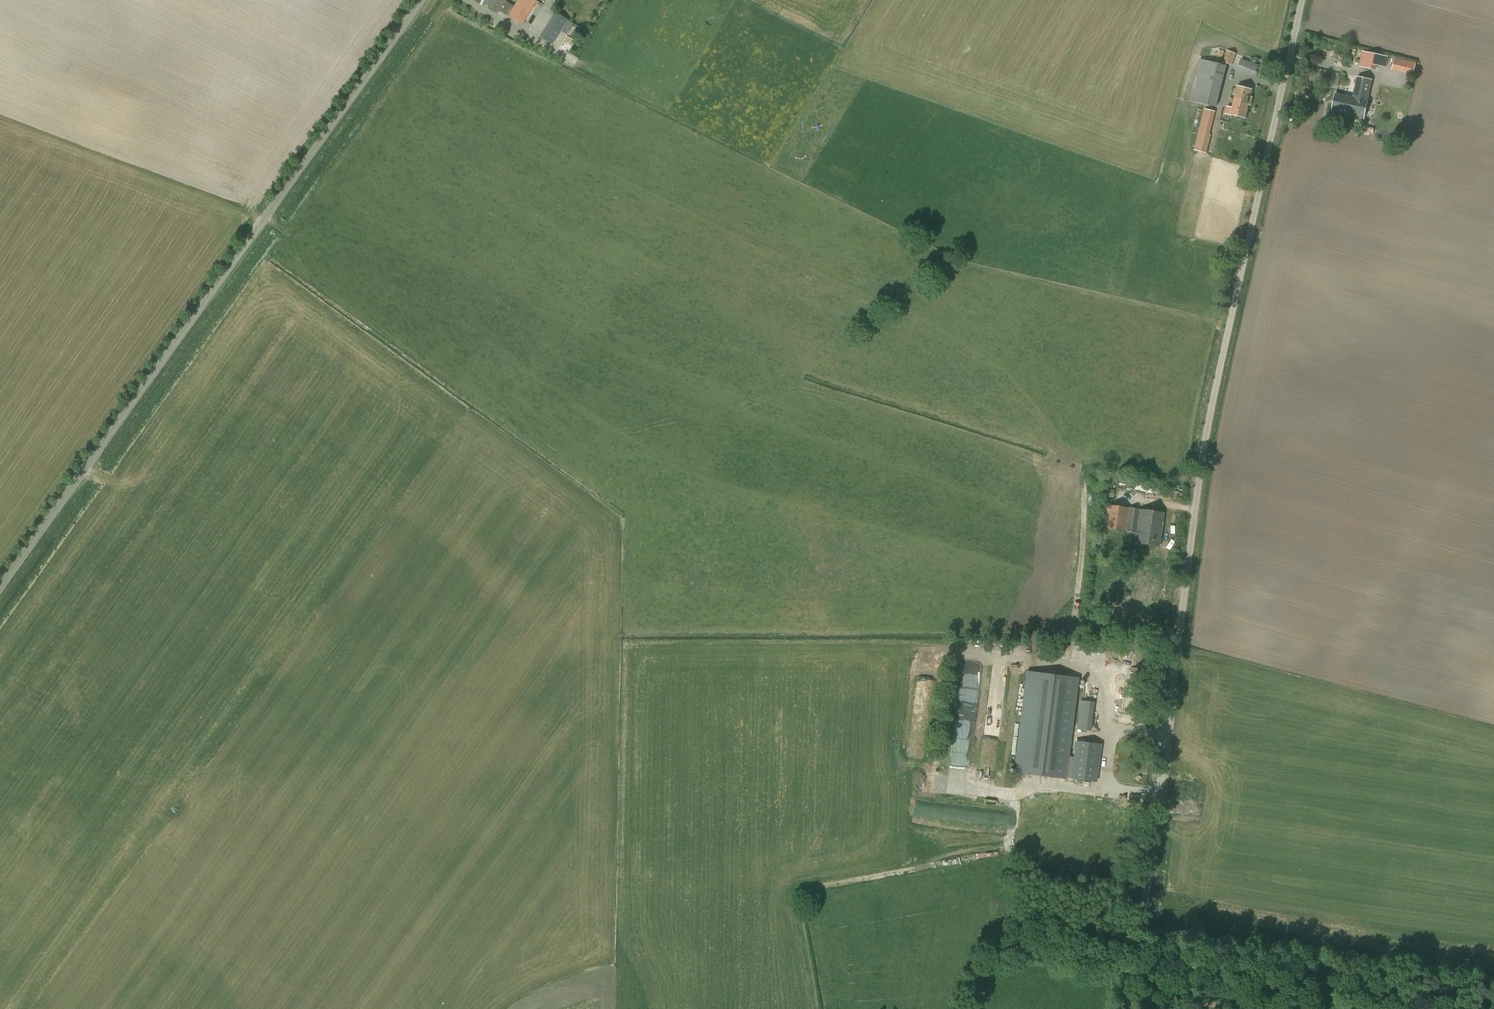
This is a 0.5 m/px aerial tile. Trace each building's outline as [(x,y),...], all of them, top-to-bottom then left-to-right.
[(483,3),(499,12),(499,11),(508,17),(522,26),(537,1),(535,0),(517,0),(514,6),(505,1),(506,0),(485,0),(483,3)] [(567,20),(555,12),(540,36),(552,44),(567,20)] [(1236,54),(1228,50),(1223,62),(1232,65),(1236,54)] [(1363,51),(1360,67),(1365,68),(1365,63),(1374,65),(1376,54),(1363,51)] [(1189,100),(1216,107),(1226,66),(1200,59),(1189,100)] [(1259,66),(1241,59),(1238,68),(1255,75),(1259,66)] [(1409,61),(1406,70),(1413,72),(1416,62),(1409,61)] [(1335,93),(1332,110),(1350,114),(1349,117),(1364,120),(1368,98),(1372,80),(1367,79),(1357,77),(1353,97),(1345,95),(1335,93)] [(1227,107),(1225,114),(1246,118),(1252,89),(1237,86),(1232,108),(1227,107)] [(1194,150),(1207,153),(1211,135),(1210,135),(1215,111),(1204,109),(1194,150)] [(1139,509),(1105,504),(1101,528),(1136,533),(1134,542),(1159,546),(1164,512),(1139,509)] [(1070,777),(1070,778),(1097,782),(1102,744),(1075,740),(1072,765),(1067,764),(1078,678),(1027,671),(1015,771),(1065,778),(1066,777),(1070,777)] [(1094,702),(1080,700),(1077,729),(1091,731),(1094,702)]
